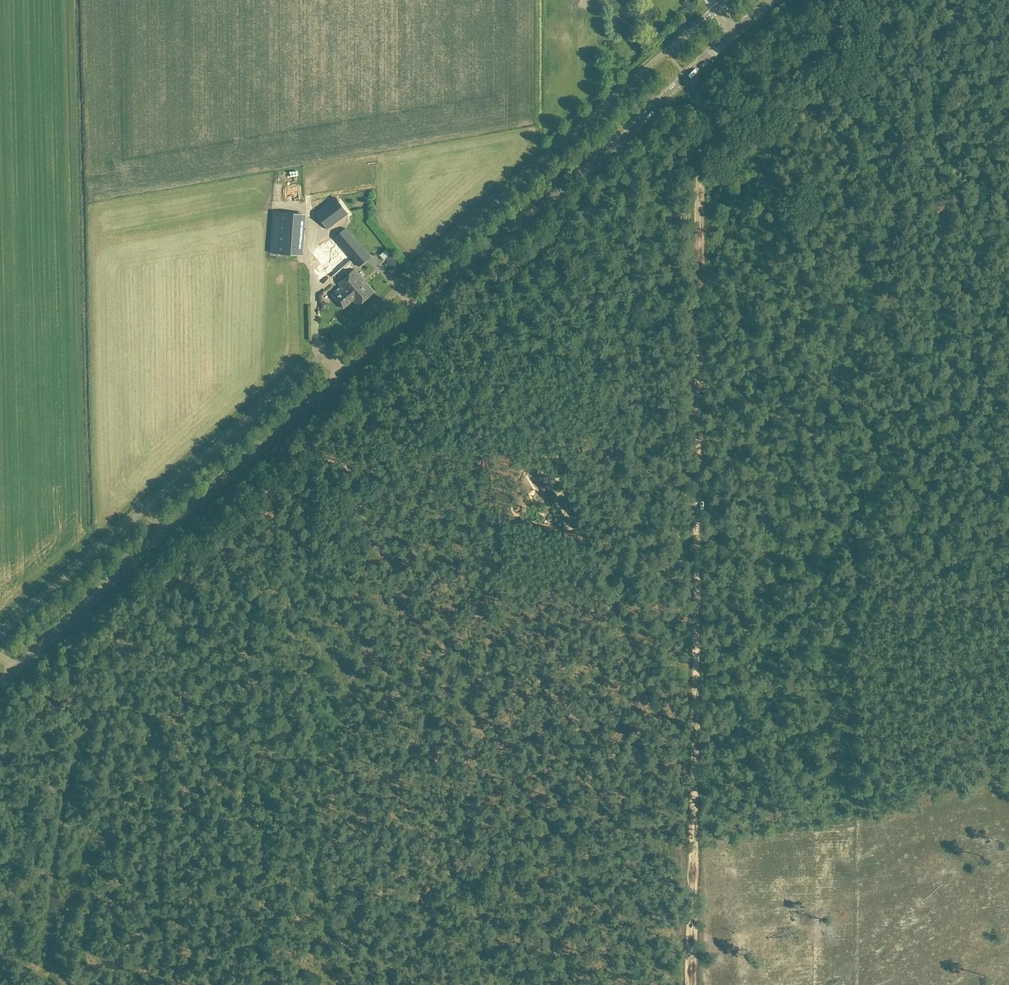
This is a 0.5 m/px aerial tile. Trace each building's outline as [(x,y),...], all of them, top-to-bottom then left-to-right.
[(292,181),(300,181),(299,169),(291,170),(292,181)] [(335,197),(314,213),(328,229),(348,214),(335,197)] [(303,256),(306,214),(273,212),(269,253),(303,256)] [(334,238),(352,260),(358,267),(370,257),(345,228),(334,238)] [(351,261),(332,240),(314,256),(333,277),(351,261)] [(350,298),(352,301),(353,300),(358,306),(374,292),(354,270),(344,279),(349,284),(347,285),(354,291),(351,294),(352,295),(350,298)] [(352,295),(351,294),(354,291),(347,285),(349,284),(344,279),(338,284),(341,286),(332,295),(344,309),(352,301),(350,298),(352,295)]
